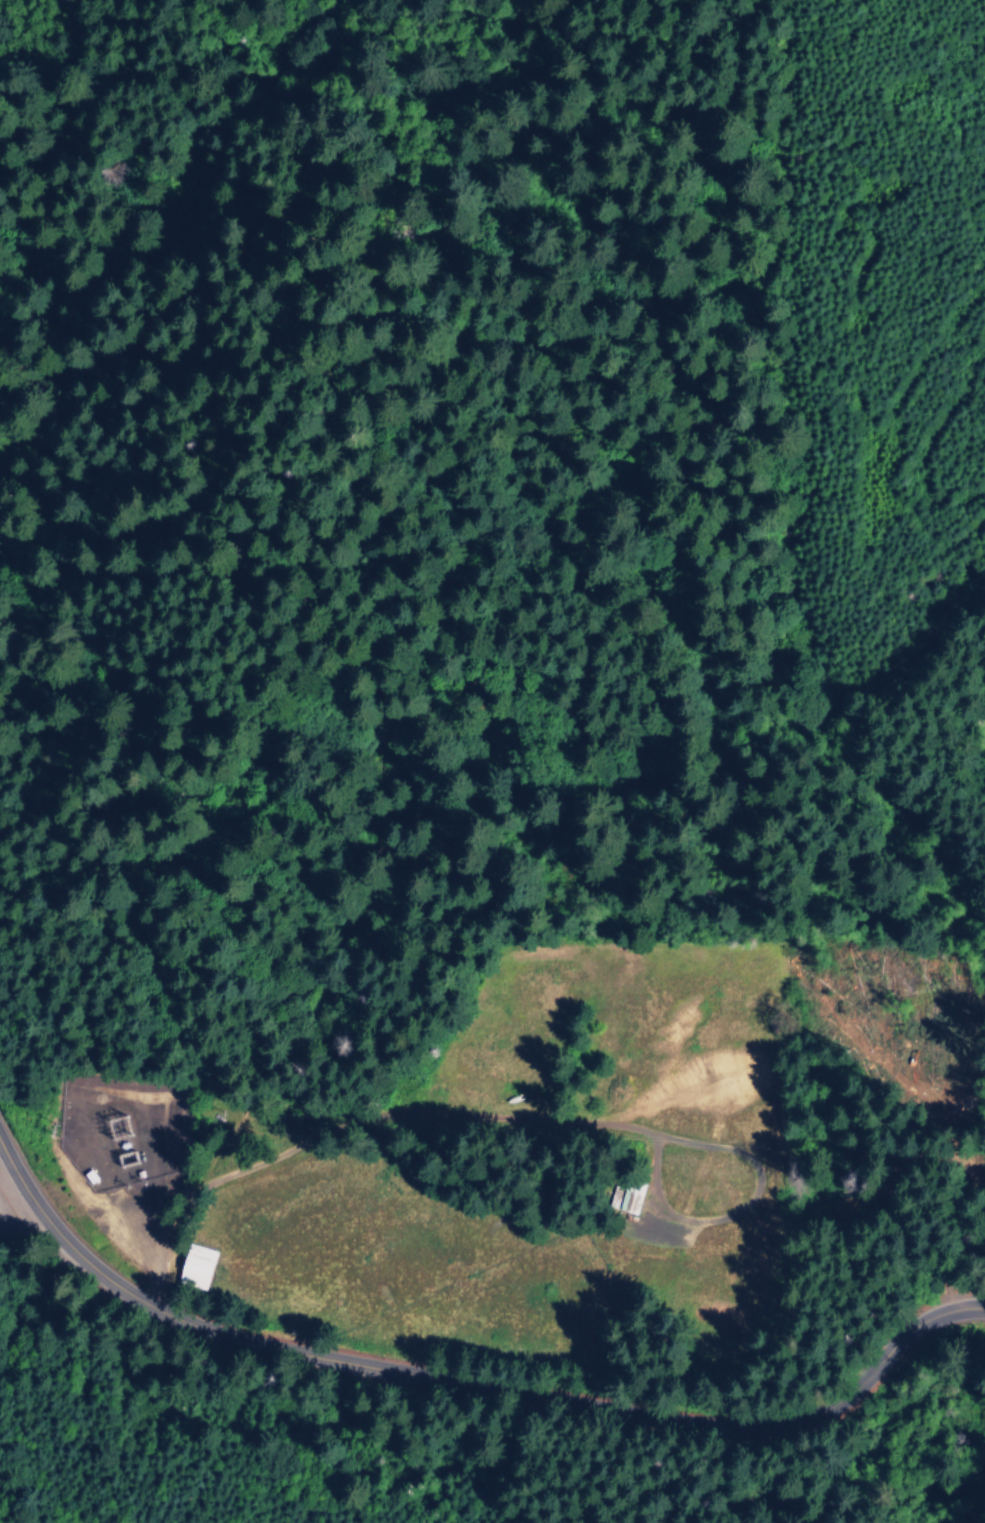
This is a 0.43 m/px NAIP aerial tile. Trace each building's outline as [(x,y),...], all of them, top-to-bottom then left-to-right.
[(632,1213),(636,1195),(610,1190),(607,1208),(632,1213)] [(173,1280),(202,1289),(214,1251),(185,1242),(173,1280)]
